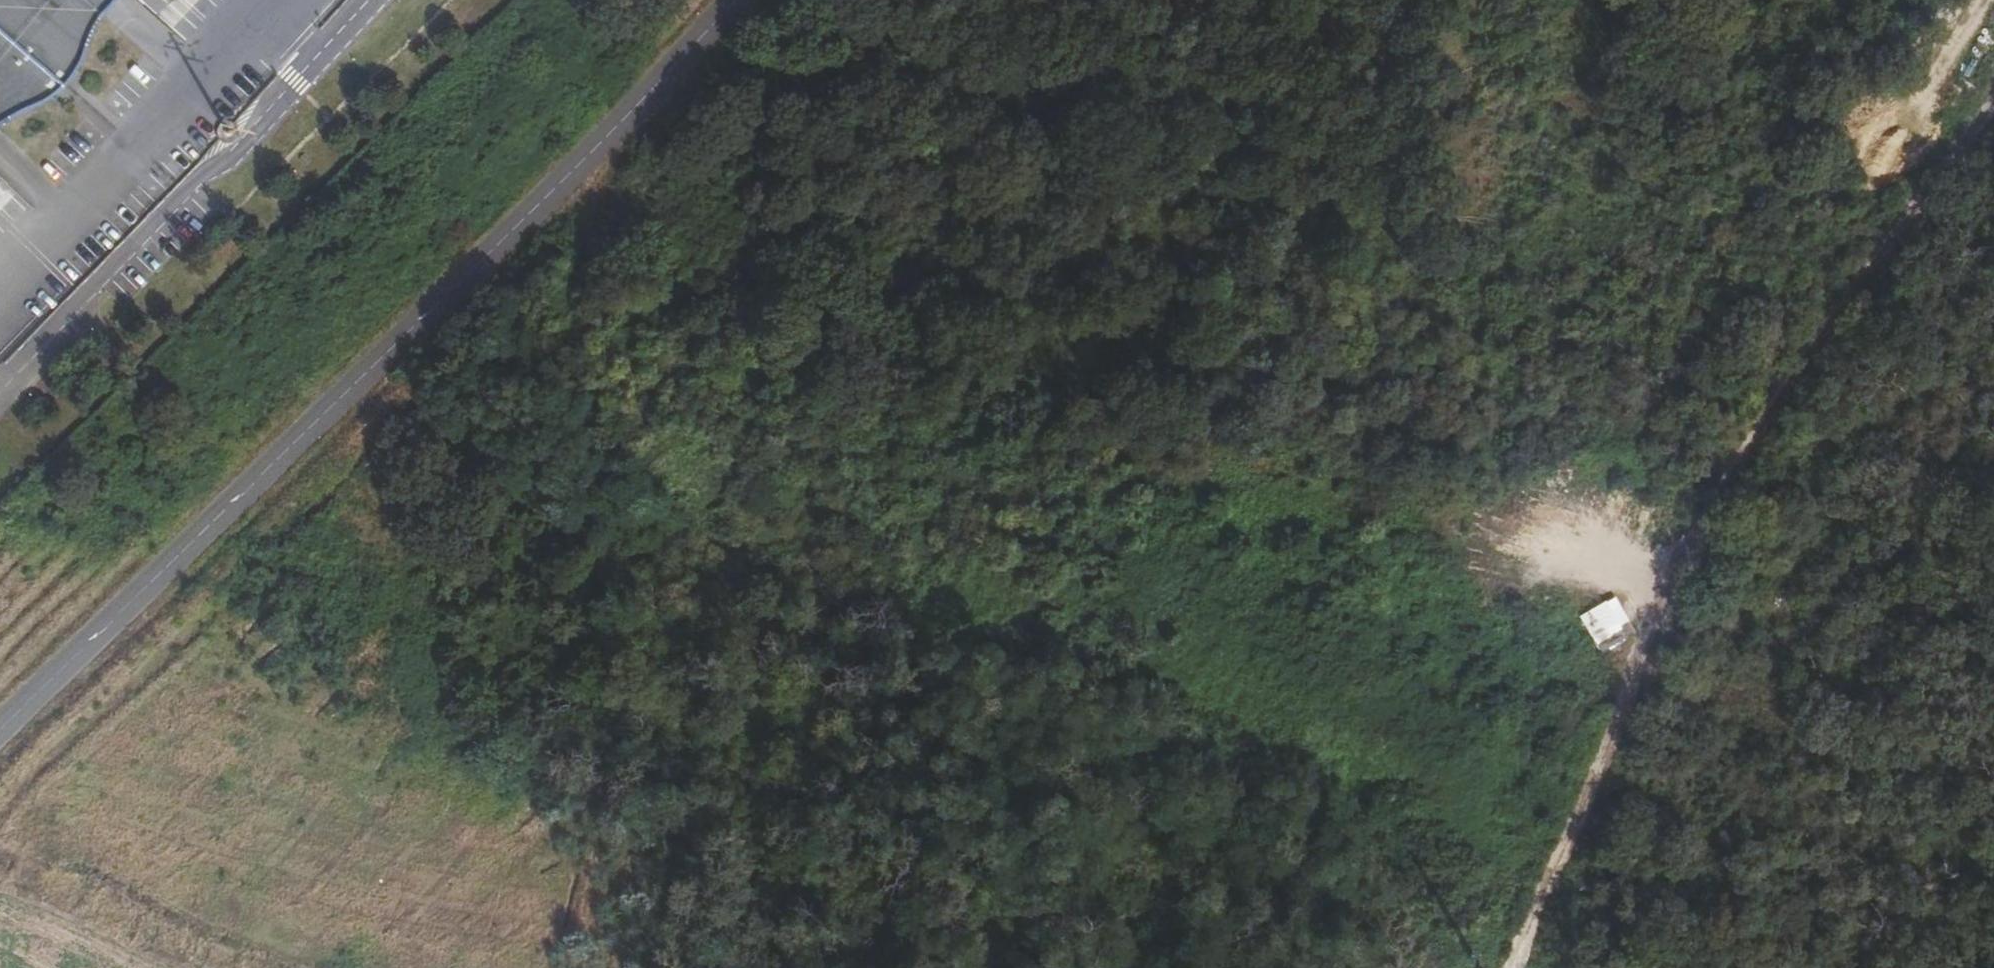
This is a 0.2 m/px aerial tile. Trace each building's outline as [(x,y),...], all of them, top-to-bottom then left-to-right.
[(7,118),(35,105),(49,96),(63,82),(72,71),(77,61),(90,28),(102,10),(111,0),(0,0),(0,122),(7,118)] [(1607,601),(1580,615),(1594,643),(1621,629),(1607,601)]
